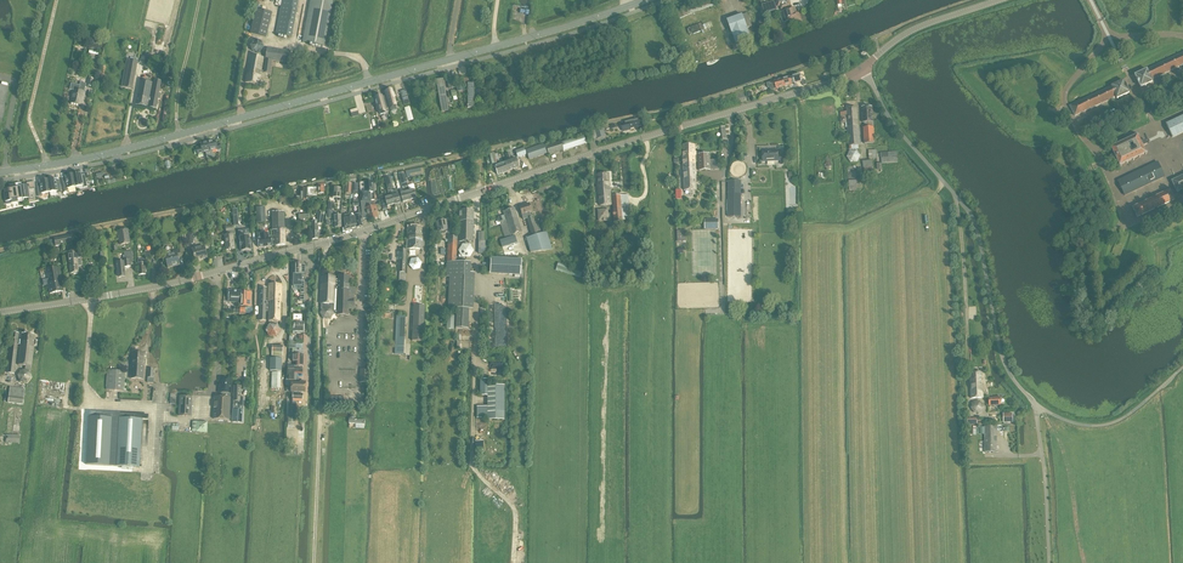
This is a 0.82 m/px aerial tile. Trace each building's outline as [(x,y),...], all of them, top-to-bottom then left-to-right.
[(298,0),(282,0),(275,34),(291,37),(298,0)] [(304,41),(323,45),(331,1),(331,0),(312,0),(304,41)] [(776,1),(778,6),(780,6),(781,9),(786,8),(786,10),(784,11),(787,21),(789,20),(790,23),(793,22),(793,21),(800,19),(798,13),(796,14),(794,8),(789,9),(789,7),(791,6),(789,0),(783,0),(776,1)] [(272,14),(256,9),(250,33),(266,37),(272,14)] [(752,26),(747,13),(742,15),(727,20),(736,44),(751,38),(747,28),(752,26)] [(260,53),(264,48),(261,41),(254,40),(250,46),(252,52),(260,53)] [(98,52),(99,45),(90,44),(89,50),(98,52)] [(289,63),(290,52),(267,48),(265,60),(271,61),(289,63)] [(1182,65),(1182,53),(1147,70),(1147,69),(1135,75),(1141,87),(1152,81),(1152,80),(1182,65)] [(147,55),(146,60),(160,63),(161,58),(151,56),(147,55)] [(263,71),(261,71),(263,57),(249,55),(245,82),(259,85),(260,72),(269,74),(271,61),(265,60),(263,71)] [(127,59),(122,87),(132,89),(138,59),(130,57),(130,60),(127,59)] [(790,77),(782,79),(784,86),(792,84),(794,83),(802,81),(800,74),(792,76),(792,77),(790,78),(790,77)] [(442,113),(449,111),(443,79),(436,80),(442,113)] [(772,82),(767,84),(768,88),(770,87),(771,90),(776,89),(784,86),(782,79),(772,82)] [(140,80),(135,104),(148,107),(149,100),(151,100),(149,107),(156,108),(158,99),(160,100),(161,93),(159,92),(161,81),(155,80),(151,98),(149,98),(152,82),(140,80)] [(1117,98),(1129,92),(1123,81),(1070,106),(1075,116),(1116,96),(1117,98)] [(73,91),(72,94),(84,97),(85,92),(84,91),(86,84),(80,82),(80,86),(71,84),(69,90),(73,91)] [(8,87),(0,85),(0,129),(1,129),(8,87)] [(386,95),(383,96),(385,103),(388,102),(389,108),(390,109),(396,107),(395,101),(396,101),(393,90),(385,92),(386,95)] [(82,106),(84,97),(72,94),(70,103),(82,106)] [(386,109),(389,108),(388,102),(385,103),(383,96),(383,95),(375,98),(378,109),(379,109),(381,115),(387,113),(386,109)] [(863,123),(865,123),(874,122),(873,106),(861,107),(863,123)] [(859,127),(857,107),(846,108),(846,111),(841,112),(841,117),(845,117),(846,118),(842,119),(841,119),(842,122),(842,123),(846,123),(849,146),(861,145),(859,126),(859,127)] [(1182,132),(1182,116),(1166,124),(1172,137),(1182,132)] [(630,130),(630,129),(641,126),(640,119),(623,123),(621,124),(623,132),(630,130)] [(598,138),(605,136),(603,127),(595,129),(598,138)] [(865,144),(869,143),(875,143),(874,127),(865,128),(863,128),(864,144),(865,144)] [(1111,147),(1114,154),(1110,156),(1112,161),(1116,159),(1120,165),(1146,152),(1143,146),(1147,144),(1145,139),(1141,141),(1137,134),(1111,147)] [(544,144),(526,151),(527,155),(529,159),(548,153),(549,155),(563,151),(586,143),(583,135),(561,143),(560,141),(545,146),(544,144)] [(216,144),(215,141),(208,142),(211,158),(214,157),(212,150),(217,148),(217,149),(218,149),(221,149),(220,143),(216,144)] [(211,158),(208,142),(200,144),(201,147),(197,148),(198,155),(203,154),(203,152),(205,152),(207,159),(211,158)] [(683,145),(684,190),(697,190),(696,162),(699,162),(699,156),(696,156),(695,145),(683,145)] [(515,151),(518,158),(526,155),(524,148),(515,151)] [(778,156),(777,150),(762,151),(763,161),(781,160),(781,164),(785,164),(785,156),(778,156)] [(851,163),(858,162),(861,156),(857,150),(850,151),(847,157),(851,163)] [(869,160),(877,159),(876,150),(868,151),(869,160)] [(882,164),(882,163),(898,163),(897,152),(881,153),(881,158),(882,163),(882,164)] [(496,160),(494,154),(494,153),(489,155),(490,159),(486,160),(488,166),(492,165),(496,164),(496,160)] [(699,162),(699,171),(710,170),(710,164),(719,163),(719,159),(710,159),(710,154),(698,154),(699,156),(699,162)] [(519,167),(516,159),(502,164),(501,162),(495,165),(496,166),(495,167),(498,174),(519,167)] [(869,160),(863,161),(864,175),(865,180),(871,180),(870,171),(873,170),(872,160),(869,160)] [(1095,172),(1094,170),(1098,168),(1097,167),(1094,169),(1093,167),(1092,164),(1095,163),(1095,162),(1091,164),(1091,165),(1088,167),(1085,168),(1079,171),(1078,170),(1074,172),(1074,173),(1078,171),(1079,173),(1080,176),(1077,177),(1077,178),(1081,176),(1081,175),(1087,172),(1088,172),(1089,174),(1095,172)] [(1125,195),(1165,176),(1158,162),(1118,181),(1125,195)] [(81,175),(80,173),(73,174),(76,187),(83,185),(83,188),(87,187),(84,174),(81,175)] [(64,192),(68,191),(68,188),(76,187),(73,174),(65,176),(65,178),(62,179),(64,192)] [(599,205),(612,204),(609,174),(597,174),(599,205)] [(1182,189),(1182,176),(1172,181),(1177,192),(1182,189)] [(387,189),(392,188),(389,177),(384,179),(387,189)] [(56,181),(55,178),(48,180),(50,192),(57,191),(57,193),(61,193),(59,180),(56,181)] [(38,196),(42,196),(42,193),(50,192),(48,180),(39,181),(40,183),(36,184),(38,196)] [(409,200),(406,187),(408,186),(406,180),(401,182),(403,190),(404,190),(405,192),(400,193),(402,202),(409,200)] [(729,181),(728,217),(741,217),(742,181),(729,181)] [(36,202),(35,187),(34,182),(27,183),(27,185),(21,186),(21,187),(16,188),(15,185),(9,185),(10,189),(4,190),(6,201),(12,200),(12,203),(18,202),(18,199),(28,198),(29,203),(36,202)] [(365,192),(360,192),(361,201),(365,201),(371,201),(371,195),(371,192),(373,192),(372,182),(365,183),(365,192)] [(324,184),(318,184),(318,187),(307,187),(307,189),(306,195),(316,195),(316,194),(324,193),(324,188),(325,188),(325,184),(324,184)] [(409,191),(409,189),(408,186),(406,187),(409,200),(416,198),(414,190),(409,191)] [(333,188),(332,198),(336,198),(336,201),(340,201),(340,198),(341,189),(333,188)] [(306,201),(306,195),(307,189),(300,189),(300,197),(295,197),(295,201),(306,201)] [(391,192),(394,205),(401,203),(398,194),(397,189),(393,191),(392,191),(393,192),(391,192)] [(1138,217),(1174,199),(1170,190),(1133,207),(1138,217)] [(387,206),(394,205),(391,192),(388,193),(388,192),(388,196),(389,195),(389,197),(385,198),(387,206)] [(295,201),(295,197),(294,193),(279,196),(280,203),(283,203),(283,205),(296,203),(295,201)] [(627,195),(613,196),(615,221),(629,220),(627,195)] [(365,201),(361,202),(362,211),(362,212),(363,219),(368,218),(369,220),(377,218),(375,210),(377,210),(375,205),(366,208),(365,201)] [(530,252),(552,250),(546,232),(548,231),(547,226),(542,228),(543,233),(539,234),(538,233),(541,232),(538,223),(536,224),(533,216),(531,217),(529,212),(531,212),(529,204),(519,207),(523,220),(526,219),(532,236),(526,238),(530,252)] [(265,207),(256,207),(257,223),(266,222),(265,207)] [(504,238),(522,232),(515,208),(504,211),(505,215),(498,218),(500,222),(499,222),(504,238)] [(599,221),(609,221),(608,212),(607,209),(598,210),(599,221)] [(317,221),(312,221),(312,239),(318,239),(318,224),(322,224),(324,214),(323,214),(323,211),(320,210),(319,213),(318,213),(317,221)] [(459,221),(473,221),(473,210),(459,210),(459,221)] [(335,215),(334,211),(328,211),(328,218),(334,218),(334,227),(341,227),(341,215),(335,215)] [(358,213),(354,214),(354,216),(354,218),(356,228),(363,226),(362,219),(363,219),(362,212),(362,211),(358,212),(358,213)] [(271,236),(272,245),(276,245),(286,244),(285,235),(286,234),(286,231),(285,230),(285,229),(284,229),(284,226),(285,226),(285,212),(272,212),(272,229),(276,229),(276,231),(273,231),(273,236),(271,236)] [(306,225),(306,218),(310,218),(310,214),(298,215),(298,218),(299,218),(299,221),(295,222),(295,225),(295,229),(303,229),(302,225),(306,225)] [(442,221),(436,222),(438,232),(441,231),(442,234),(448,233),(446,220),(445,220),(444,220),(442,220),(442,221)] [(718,220),(705,220),(705,229),(718,229),(718,220)] [(459,241),(473,241),(473,221),(459,221),(459,241)] [(226,250),(234,249),(233,234),(234,234),(233,226),(226,227),(227,234),(225,235),(226,250)] [(422,249),(423,228),(409,227),(408,248),(422,249)] [(127,229),(118,231),(120,245),(130,243),(127,229)] [(240,247),(241,251),(251,250),(248,230),(239,231),(240,241),(239,241),(240,247)] [(677,231),(677,237),(678,241),(686,241),(686,230),(678,231),(677,231)] [(1120,256),(1128,234),(1124,232),(1120,230),(1119,234),(1111,252),(1114,253),(1113,255),(1117,256),(1118,255),(1120,256)] [(599,245),(608,245),(608,239),(609,239),(609,232),(599,232),(599,245)] [(272,246),(272,245),(271,236),(268,237),(268,233),(259,234),(260,237),(257,238),(258,247),(272,246)] [(65,244),(73,243),(71,235),(63,236),(65,244)] [(56,246),(65,244),(63,236),(54,238),(56,246)] [(502,247),(517,242),(515,236),(500,240),(502,247)] [(448,237),(448,238),(446,238),(446,244),(448,244),(447,262),(446,277),(449,277),(448,308),(457,308),(456,328),(468,328),(471,263),(456,262),(457,237),(448,237)] [(470,258),(474,252),(470,245),(462,245),(458,251),(462,258),(470,258)] [(196,258),(196,260),(207,258),(206,256),(210,256),(208,246),(189,249),(191,259),(196,258)] [(78,274),(78,272),(79,272),(78,266),(82,266),(80,254),(76,254),(76,250),(68,252),(70,273),(73,273),(74,274),(78,274)] [(119,277),(125,276),(124,267),(131,267),(130,261),(133,260),(132,250),(124,251),(125,260),(124,260),(124,261),(117,262),(119,277)] [(181,256),(180,250),(172,252),(173,254),(172,254),(170,252),(164,254),(167,268),(180,265),(178,257),(181,256)] [(522,261),(491,260),(490,276),(521,277),(522,261)] [(557,268),(556,271),(557,271),(584,279),(586,274),(586,272),(588,268),(586,268),(584,267),(583,271),(581,270),(581,267),(577,266),(576,268),(559,263),(558,266),(557,268)] [(300,294),(300,301),(304,301),(304,295),(304,294),(305,294),(305,279),(302,279),(302,274),(305,274),(305,264),(295,264),(295,274),(293,273),(293,286),(300,286),(300,294)] [(63,290),(59,267),(45,269),(47,279),(43,280),(44,286),(48,285),(50,293),(63,290)] [(335,280),(335,284),(338,284),(337,314),(337,315),(348,315),(349,309),(353,309),(353,306),(353,300),(354,300),(354,295),(355,295),(355,287),(349,287),(350,277),(338,276),(338,280),(335,280)] [(322,309),(320,313),(323,319),(330,319),(333,313),(334,314),(337,314),(338,284),(335,284),(335,280),(335,277),(321,277),(320,303),(321,303),(321,309),(322,309)] [(268,300),(268,301),(269,301),(269,310),(268,320),(280,321),(280,302),(282,302),(282,286),(268,285),(268,300)] [(260,288),(259,320),(265,320),(266,310),(269,310),(269,301),(268,301),(268,300),(266,300),(267,288),(260,288)] [(229,291),(228,302),(240,302),(240,304),(241,304),(241,291),(239,291),(229,291)] [(241,304),(241,306),(246,306),(250,306),(251,292),(247,292),(242,292),(242,291),(241,291),(241,304)] [(414,305),(412,341),(423,341),(424,306),(414,305)] [(506,311),(495,312),(496,346),(507,346),(506,311)] [(291,327),(291,333),(293,333),(293,334),(297,334),(297,332),(304,333),(304,322),(299,322),(299,319),(294,319),(294,327),(291,327)] [(277,337),(281,331),(277,324),(270,324),(266,330),(269,337),(277,337)] [(18,345),(18,340),(19,334),(13,333),(12,339),(5,338),(4,342),(12,343),(8,373),(14,374),(18,345)] [(18,340),(18,345),(21,345),(18,365),(25,366),(25,370),(22,369),(18,375),(20,382),(28,383),(32,377),(30,371),(31,371),(31,366),(34,345),(37,346),(38,341),(34,341),(35,336),(22,334),(21,340),(18,340)] [(272,346),(271,358),(284,359),(285,359),(285,346),(272,346)] [(143,379),(144,353),(131,353),(130,378),(143,379)] [(287,369),(287,370),(302,371),(302,366),(303,366),(303,354),(292,354),(289,354),(288,354),(288,357),(293,357),(293,361),(296,361),(296,366),(292,366),(288,366),(287,369)] [(270,371),(272,371),(271,388),(282,388),(283,371),(284,359),(271,358),(270,358),(270,371)] [(124,390),(125,371),(108,370),(106,389),(124,390)] [(287,370),(287,376),(289,376),(289,381),(294,381),(294,373),(302,374),(302,371),(287,370)] [(369,383),(369,370),(360,370),(360,383),(369,383)] [(971,398),(983,398),(982,372),(970,373),(971,398)] [(230,393),(231,379),(221,379),(220,393),(230,393)] [(304,392),(305,382),(301,382),(301,384),(292,384),(292,391),(304,392)] [(503,385),(488,385),(488,420),(503,420),(503,385)] [(243,407),(243,397),(240,397),(240,387),(234,386),(233,407),(243,407)] [(22,404),(24,389),(10,387),(9,402),(22,404)] [(302,400),(302,394),(293,394),(292,404),(289,404),(288,418),(296,418),(297,400),(302,400)] [(191,416),(192,397),(180,396),(179,416),(191,416)] [(230,420),(231,398),(214,397),(213,419),(230,420)] [(989,405),(1001,405),(1000,397),(989,398),(989,405)] [(974,413),(981,413),(984,407),(981,402),(974,402),(971,408),(974,413)] [(243,407),(233,407),(233,420),(242,420),(243,407)] [(1004,423),(1012,423),(1012,413),(1004,414),(1004,423)] [(89,417),(86,465),(116,466),(119,418),(89,417)] [(119,418),(116,466),(140,467),(142,419),(119,418)] [(207,433),(208,422),(193,421),(192,432),(207,433)] [(985,426),(985,434),(985,452),(997,452),(997,426),(985,426)] [(19,444),(20,435),(6,434),(6,443),(19,444)]
